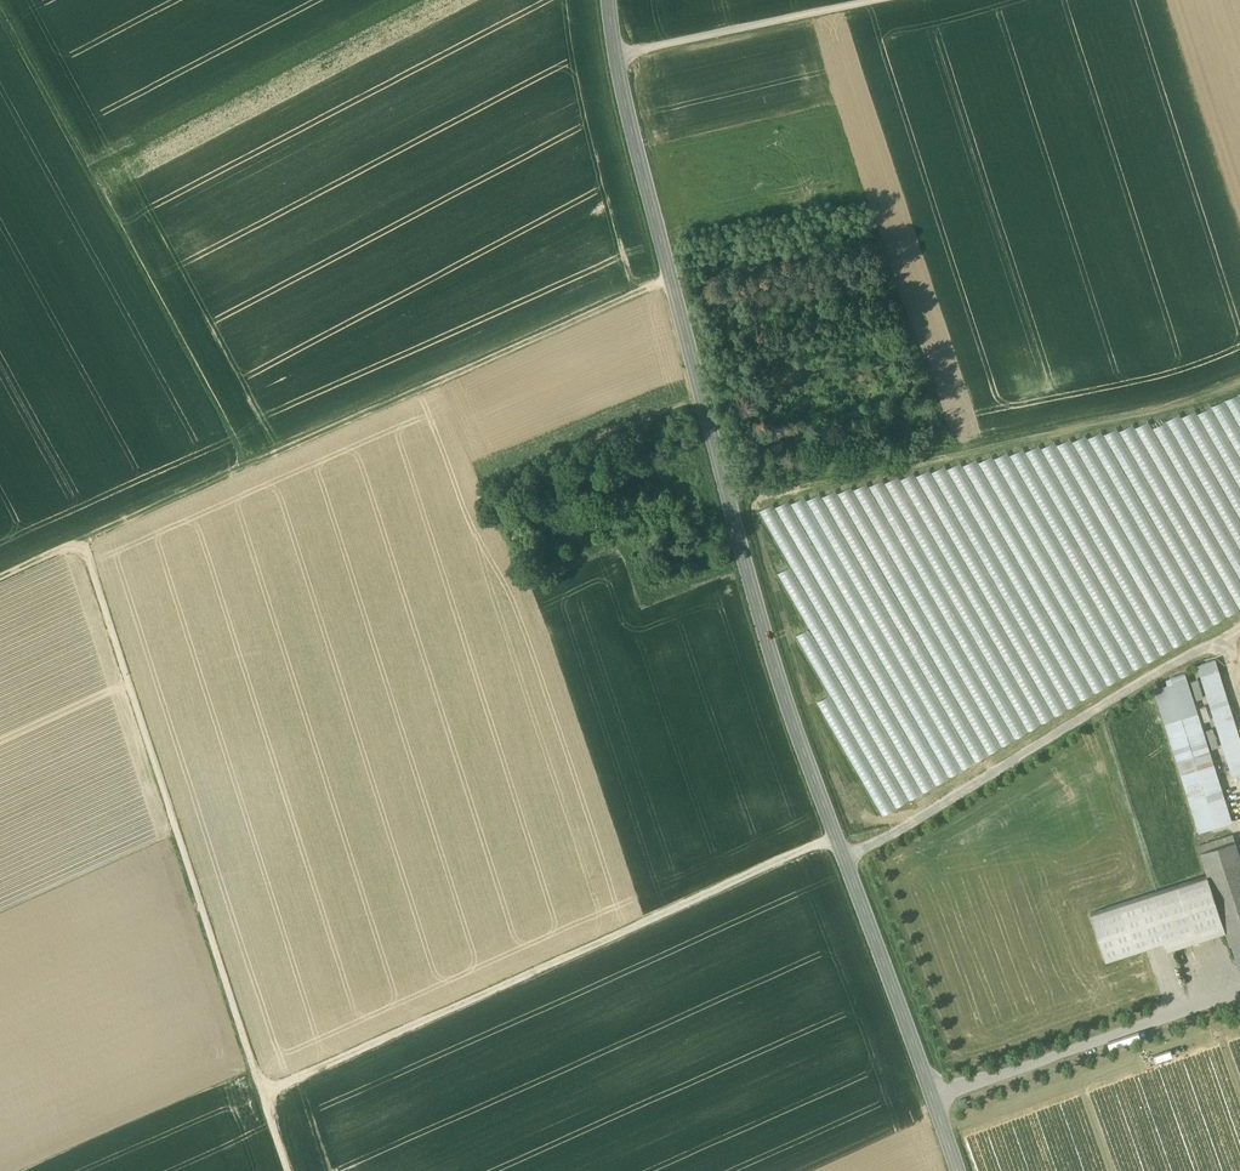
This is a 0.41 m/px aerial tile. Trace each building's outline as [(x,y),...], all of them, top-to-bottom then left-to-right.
[(877,807),(1239,612),(1239,394),(1199,416),(1196,412),(1169,416),(1151,425),(1148,419),(1134,427),(1133,423),(1119,430),(1117,427),(1103,434),(1108,444),(798,486),(804,496),(796,500),(784,501),(775,506),(773,503),(760,509),(790,566),(779,572),(809,628),(798,634),(830,694),(819,700),(877,807)] [(1234,772),(1239,770),(1239,729),(1218,660),(1201,665),(1234,772)] [(1206,720),(1214,717),(1201,674),(1198,675),(1207,702),(1200,704),(1206,720)] [(1232,821),(1188,677),(1155,687),(1199,831),(1232,821)] [(1235,841),(1201,852),(1209,875),(1227,929),(1239,969),(1239,855),(1235,841)] [(1227,929),(1209,875),(1090,915),(1105,958),(1165,938),(1169,948),(1227,929)]
